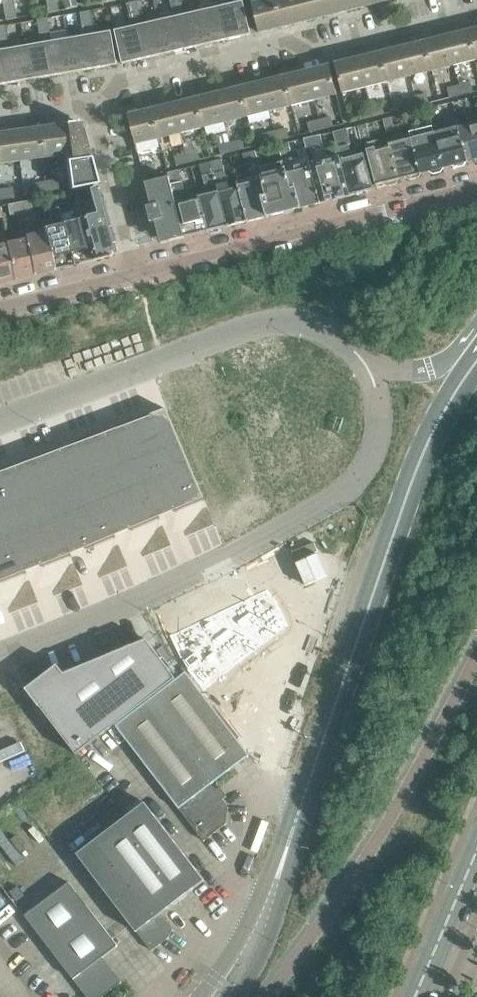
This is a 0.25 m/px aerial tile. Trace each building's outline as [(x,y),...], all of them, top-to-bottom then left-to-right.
[(50,11),(59,9),(58,0),(48,0),(50,11)] [(138,0),(134,0),(127,2),(130,13),(140,11),(138,0)] [(227,0),(216,0),(217,6),(223,5),(230,38),(251,34),(244,0),(243,0),(228,3),(227,0)] [(252,3),(259,32),(282,27),(275,0),(264,0),(252,3)] [(282,27),(304,21),(299,0),(275,0),(282,27)] [(323,0),(299,0),(304,21),(327,16),(323,0)] [(327,16),(349,10),(346,0),(323,0),(327,16)] [(370,0),(346,0),(349,10),(371,4),(370,0)] [(172,4),(174,16),(179,14),(187,48),(209,43),(201,10),(185,13),(182,1),(172,4)] [(4,7),(6,18),(17,16),(15,5),(4,7)] [(209,43),(217,41),(230,38),(223,5),(217,6),(201,10),(209,43)] [(93,21),(91,10),(81,11),(83,23),(93,21)] [(143,23),(140,11),(130,13),(133,25),(138,24),(146,58),(167,53),(159,19),(143,23)] [(159,19),(167,53),(187,48),(179,14),(174,16),(159,19)] [(51,29),(49,17),(38,19),(40,30),(51,29)] [(90,34),(96,68),(118,64),(112,30),(96,33),(93,21),(83,23),(85,35),(90,34)] [(124,63),(146,58),(138,24),(133,25),(116,29),(124,63)] [(47,41),(53,75),(75,71),(69,38),(53,40),(51,29),(40,30),(42,42),(47,41)] [(469,30),(447,36),(454,65),(476,60),(469,30)] [(69,38),(75,71),(96,68),(90,34),(85,35),(69,38)] [(11,82),(32,78),(26,45),(10,48),(8,36),(0,37),(0,48),(0,49),(5,49),(11,82)] [(447,36),(437,38),(425,41),(432,71),(454,65),(447,36)] [(26,45),(32,78),(53,75),(47,41),(42,42),(26,45)] [(425,41),(402,47),(410,76),(432,71),(425,41)] [(387,82),(410,76),(402,47),(380,52),(387,82)] [(11,82),(5,49),(0,49),(0,50),(0,84),(11,82)] [(380,52),(357,58),(365,87),(387,82),(380,52)] [(357,58),(349,60),(335,63),(342,93),(365,87),(357,58)] [(315,100),(337,94),(330,65),(307,70),(315,100)] [(315,100),(307,70),(285,76),(292,105),(315,100)] [(285,76),(263,81),(270,111),(292,105),(285,76)] [(270,111),(263,81),(240,87),(247,116),(270,111)] [(459,86),(461,95),(473,92),(471,83),(459,86)] [(459,86),(447,88),(450,98),(461,95),(459,86)] [(240,87),(218,92),(225,122),(247,116),(240,87)] [(196,98),(203,127),(225,122),(218,92),(196,98)] [(414,96),(417,106),(428,103),(426,94),(414,96)] [(417,106),(414,96),(403,99),(405,109),(417,106)] [(196,98),(173,103),(180,133),(203,127),(196,98)] [(151,109),(158,138),(180,133),(173,103),(151,109)] [(370,108),(372,117),(384,114),(382,105),(370,108)] [(372,117),(370,108),(358,110),(361,120),(372,117)] [(151,109),(128,114),(136,144),(158,138),(151,109)] [(416,122),(413,112),(405,114),(408,125),(416,122)] [(322,130),(333,127),(331,117),(319,120),(322,130)] [(383,120),(385,128),(393,126),(391,118),(383,120)] [(468,161),(458,123),(456,119),(432,125),(444,168),(452,165),(456,167),(456,168),(464,166),(466,162),(468,161)] [(322,130),(319,120),(308,123),(310,133),(322,130)] [(59,124),(64,154),(70,188),(97,184),(88,150),(81,125),(76,121),(61,123),(61,124),(59,124)] [(467,125),(466,121),(458,123),(468,161),(475,159),(476,162),(476,123),(467,125)] [(64,154),(59,124),(37,127),(41,157),(64,154)] [(369,135),(366,124),(358,126),(360,137),(369,135)] [(443,168),(444,168),(432,125),(409,132),(421,173),(429,171),(433,173),(433,174),(441,172),(441,171),(443,168)] [(14,130),(18,160),(41,157),(37,127),(14,130)] [(277,141),(289,138),(287,128),(275,131),(277,141)] [(334,132),(339,150),(350,195),(373,189),(364,154),(352,157),(349,144),(350,143),(346,128),(334,132)] [(0,132),(0,163),(18,160),(14,130),(0,132)] [(277,141),(275,131),(263,134),(265,144),(277,141)] [(418,177),(421,173),(409,132),(387,138),(399,179),(407,177),(411,179),(418,178),(418,177)] [(321,135),(305,139),(307,149),(311,148),(323,145),(321,135)] [(399,179),(387,138),(365,144),(376,185),(384,183),(389,185),(396,183),(398,179),(399,179)] [(233,152),(244,149),(242,139),(230,142),(233,152)] [(233,152),(230,142),(219,145),(221,154),(233,152)] [(292,153),(289,142),(279,145),(282,155),(292,153)] [(326,154),(325,150),(323,145),(311,148),(315,163),(311,164),(321,202),(350,195),(339,150),(326,154)] [(186,153),(188,162),(200,160),(198,150),(186,153)] [(256,150),(242,154),(245,165),(259,161),(256,150)] [(188,162),(186,153),(174,156),(176,165),(188,162)] [(321,202),(311,164),(309,154),(284,160),(291,189),(295,188),(300,208),(321,202)] [(228,226),(247,221),(238,187),(229,189),(222,159),(211,161),(228,226)] [(284,160),(260,166),(267,195),(262,197),(267,216),(300,208),(295,188),(291,189),(284,160)] [(208,231),(228,226),(211,161),(200,164),(208,193),(199,196),(208,231)] [(142,166),(145,176),(156,173),(154,163),(142,166)] [(247,221),(267,216),(262,197),(267,195),(260,166),(235,172),(238,187),(247,221)] [(185,237),(208,231),(199,196),(187,199),(179,169),(168,172),(169,177),(170,176),(185,237)] [(185,237),(169,177),(145,182),(151,205),(147,206),(151,222),(155,221),(159,234),(160,234),(164,233),(168,235),(169,239),(169,241),(185,237)] [(46,191),(58,189),(56,179),(44,181),(46,191)] [(44,181),(32,183),(34,193),(46,191),(44,181)] [(13,197),(12,187),(0,189),(0,191),(1,199),(13,197)] [(78,211),(79,219),(90,261),(106,256),(106,255),(115,253),(97,187),(89,189),(93,207),(78,211)] [(61,194),(54,195),(71,265),(90,261),(79,219),(70,221),(66,205),(64,205),(61,194)] [(71,265),(54,195),(47,196),(50,209),(48,210),(52,226),(42,228),(52,270),(71,265)] [(18,202),(20,211),(32,209),(31,200),(18,202)] [(20,213),(20,211),(18,202),(7,204),(7,206),(4,206),(5,216),(20,213)] [(32,275),(52,270),(42,228),(41,223),(33,225),(34,234),(24,236),(32,275)] [(32,275),(24,236),(24,234),(15,236),(16,244),(5,246),(11,280),(32,275)] [(5,246),(3,238),(0,239),(0,283),(11,280),(5,246)] [(120,426),(138,471),(184,452),(165,408),(147,416),(146,413),(117,424),(118,427),(120,426)] [(72,441),(73,444),(75,443),(94,490),(138,471),(120,426),(118,427),(102,433),(101,430),(72,441)] [(50,508),(94,490),(75,443),(73,444),(57,450),(56,447),(27,458),(28,460),(30,460),(49,506),(50,508)] [(184,452),(138,471),(158,516),(159,516),(167,512),(175,509),(176,512),(204,500),(184,452)] [(28,460),(12,466),(11,464),(0,468),(0,513),(5,525),(49,506),(30,460),(28,460)] [(160,518),(159,516),(158,516),(138,471),(94,490),(113,535),(115,534),(123,531),(130,528),(132,530),(160,518)] [(94,490),(50,508),(69,554),(70,553),(79,549),(86,546),(87,549),(116,537),(115,534),(113,535),(94,490)] [(71,556),(70,553),(69,554),(50,508),(49,506),(5,525),(24,571),(26,570),(35,567),(42,564),(43,567),(71,556)] [(26,570),(24,571),(5,525),(0,527),(0,583),(27,573),(26,570)] [(186,669),(185,670),(190,676),(201,692),(287,626),(279,609),(278,610),(275,605),(276,604),(265,589),(167,635),(179,660),(180,659),(186,669)] [(26,689),(76,754),(115,724),(146,701),(176,678),(147,639),(64,673),(26,689)] [(249,755),(237,739),(185,672),(146,701),(211,783),(246,757),(249,755)] [(228,807),(211,783),(146,701),(115,724),(204,841),(226,823),(228,807)] [(160,913),(199,883),(203,880),(145,803),(78,854),(152,950),(168,938),(173,929),(160,913)] [(121,981),(102,957),(118,945),(69,882),(25,915),(87,996),(101,996),(121,981)]
